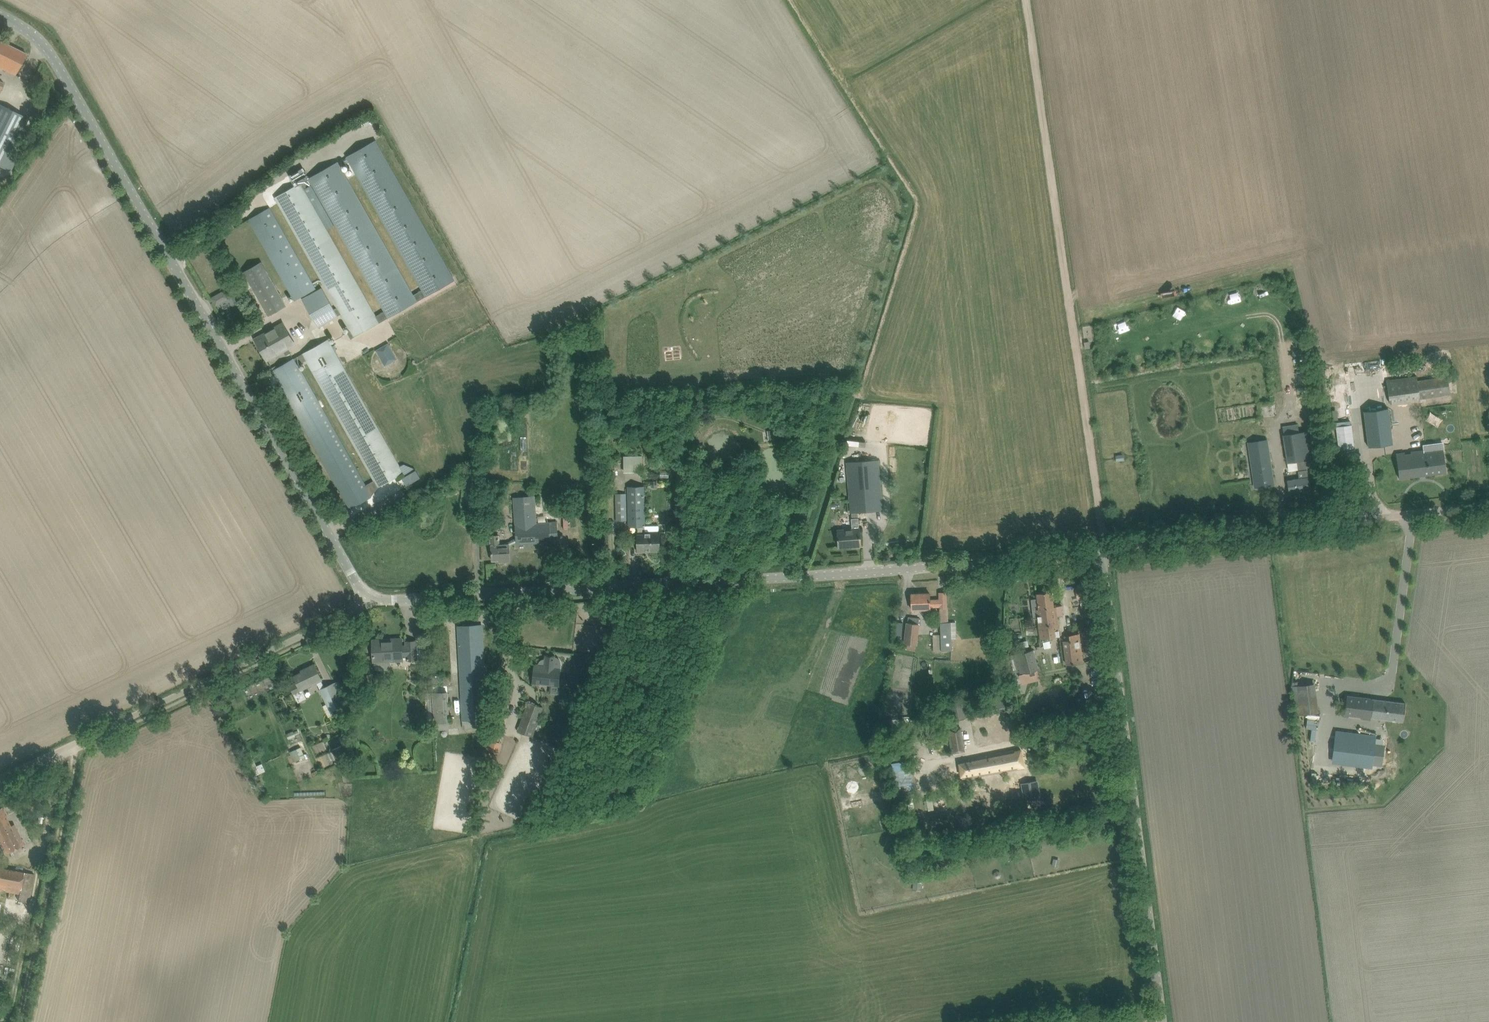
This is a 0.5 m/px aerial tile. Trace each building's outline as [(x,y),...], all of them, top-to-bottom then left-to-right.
[(15,75),(26,53),(0,41),(0,67),(15,75)] [(4,167),(28,118),(0,104),(0,165),(4,167)] [(376,140),(346,157),(422,290),(414,294),(417,300),(455,280),(376,140)] [(309,177),(313,184),(335,224),(384,311),(377,315),(380,321),(417,300),(414,294),(338,160),(309,177)] [(300,182),(275,197),(337,307),(341,314),(350,330),(347,331),(351,338),(354,337),(380,321),(377,315),(327,229),(335,224),(313,184),(309,177),(300,182)] [(316,287),(271,207),(249,220),(294,300),(316,287)] [(286,305),(261,262),(244,272),(268,315),(286,305)] [(233,285),(213,295),(221,312),(242,302),(233,285)] [(323,288),(303,299),(309,310),(318,326),(338,315),(341,314),(337,307),(334,308),(329,299),(323,288)] [(283,323),(274,328),(265,333),(266,335),(256,341),(267,360),(295,344),(283,323)] [(302,353),(294,359),(297,365),(306,360),(374,480),(365,485),(371,496),(378,487),(404,472),(399,464),(344,366),(329,338),(302,353)] [(388,343),(376,350),(385,366),(397,359),(388,343)] [(273,370),(270,372),(272,377),(275,375),(350,508),(359,503),(371,496),(365,485),(297,365),(294,359),(282,366),(277,368),(276,365),(271,368),(273,370)] [(1436,371),(1388,377),(1392,405),(1440,399),(1436,371)] [(1388,408),(1364,411),(1368,447),(1393,444),(1388,408)] [(1299,432),(1284,434),(1288,462),(1297,461),(1298,471),(1307,470),(1306,459),(1313,458),(1309,431),(1299,432)] [(1267,440),(1248,443),(1255,487),(1274,484),(1267,440)] [(1426,450),(1396,453),(1399,478),(1446,472),(1443,448),(1442,441),(1429,443),(1430,449),(1426,450)] [(625,454),(625,471),(645,471),(644,454),(625,454)] [(853,461),(847,461),(850,502),(851,512),(882,510),(881,500),(878,459),(875,459),(853,461)] [(1311,468),(1313,477),(1321,476),(1319,466),(1311,468)] [(1308,477),(1287,480),(1289,493),(1310,489),(1308,477)] [(637,534),(638,541),(638,551),(660,551),(659,534),(658,525),(645,525),(644,486),(628,486),(629,526),(638,526),(638,534),(637,534)] [(626,493),(616,493),(617,520),(627,520),(626,493)] [(513,496),(516,544),(551,542),(551,536),(559,536),(558,520),(538,521),(536,495),(513,496)] [(852,529),(838,530),(839,547),(848,546),(848,545),(861,544),(859,518),(858,518),(858,512),(851,512),(852,518),(851,518),(852,529)] [(491,545),(491,550),(492,560),(503,560),(503,561),(510,561),(509,544),(499,545),(499,535),(491,535),(491,545)] [(1078,590),(1079,598),(1089,597),(1088,589),(1078,590)] [(1037,598),(1032,599),(1033,609),(1037,609),(1038,615),(1041,638),(1060,636),(1057,615),(1063,615),(1061,605),(1054,606),(1052,591),(1037,593),(1037,598)] [(930,593),(911,593),(912,609),(930,609),(930,607),(940,606),(940,608),(940,622),(948,622),(947,608),(947,592),(939,592),(939,599),(930,599),(930,593)] [(668,618),(681,617),(681,610),(668,610),(668,618)] [(908,617),(907,626),(905,643),(916,644),(919,618),(908,617)] [(948,622),(940,622),(940,635),(941,650),(952,650),(951,639),(951,622),(948,622)] [(458,626),(458,636),(464,727),(488,725),(482,625),(458,626)] [(1070,640),(1064,641),(1067,664),(1083,662),(1079,634),(1069,635),(1070,640)] [(373,643),(374,653),(374,661),(375,661),(375,665),(379,669),(387,669),(390,665),(390,660),(403,659),(402,656),(407,656),(408,659),(417,659),(416,641),(407,641),(407,645),(402,646),(401,639),(388,639),(388,642),(373,643)] [(1012,654),(1021,684),(1040,679),(1037,669),(1039,668),(1033,648),(1012,654)] [(538,665),(534,664),(533,682),(559,685),(561,669),(561,664),(561,662),(560,660),(559,659),(557,657),(555,657),(546,656),(546,659),(544,659),(542,660),(540,661),(539,663),(538,665)] [(297,681),(290,684),(297,699),(298,702),(307,698),(303,689),(317,682),(321,680),(322,680),(322,679),(319,673),(315,664),(306,668),(306,670),(294,676),(297,681)] [(321,689),(320,689),(330,711),(333,710),(338,708),(341,713),(346,710),(344,705),(333,683),(324,687),(321,689)] [(1296,685),(1291,686),(1294,715),(1300,714),(1296,685)] [(1345,714),(1403,721),(1405,702),(1360,697),(1360,691),(1348,690),(1345,714)] [(435,722),(437,722),(437,729),(449,728),(447,692),(433,692),(435,722)] [(946,703),(948,721),(965,717),(964,711),(970,709),(968,698),(946,703)] [(533,735),(543,707),(527,701),(517,730),(533,735)] [(493,715),(492,721),(495,721),(494,724),(503,726),(503,724),(506,724),(507,717),(493,715)] [(948,730),(952,753),(965,751),(961,727),(948,730)] [(1331,762),(1372,768),(1376,735),(1335,730),(1331,762)] [(488,739),(487,748),(489,749),(501,751),(502,744),(500,743),(500,741),(488,739)] [(292,750),(296,761),(307,756),(303,746),(292,750)] [(959,761),(963,780),(1024,767),(1021,749),(959,761)] [(913,771),(896,770),(895,787),(912,787),(913,771)] [(1037,788),(1025,791),(1026,799),(1038,797),(1037,788)] [(6,853),(24,844),(14,824),(11,825),(2,807),(0,807),(0,840),(6,853)] [(1036,807),(1021,810),(1023,822),(1039,819),(1036,807)] [(21,891),(19,900),(29,902),(34,874),(0,867),(0,887),(21,891)]
